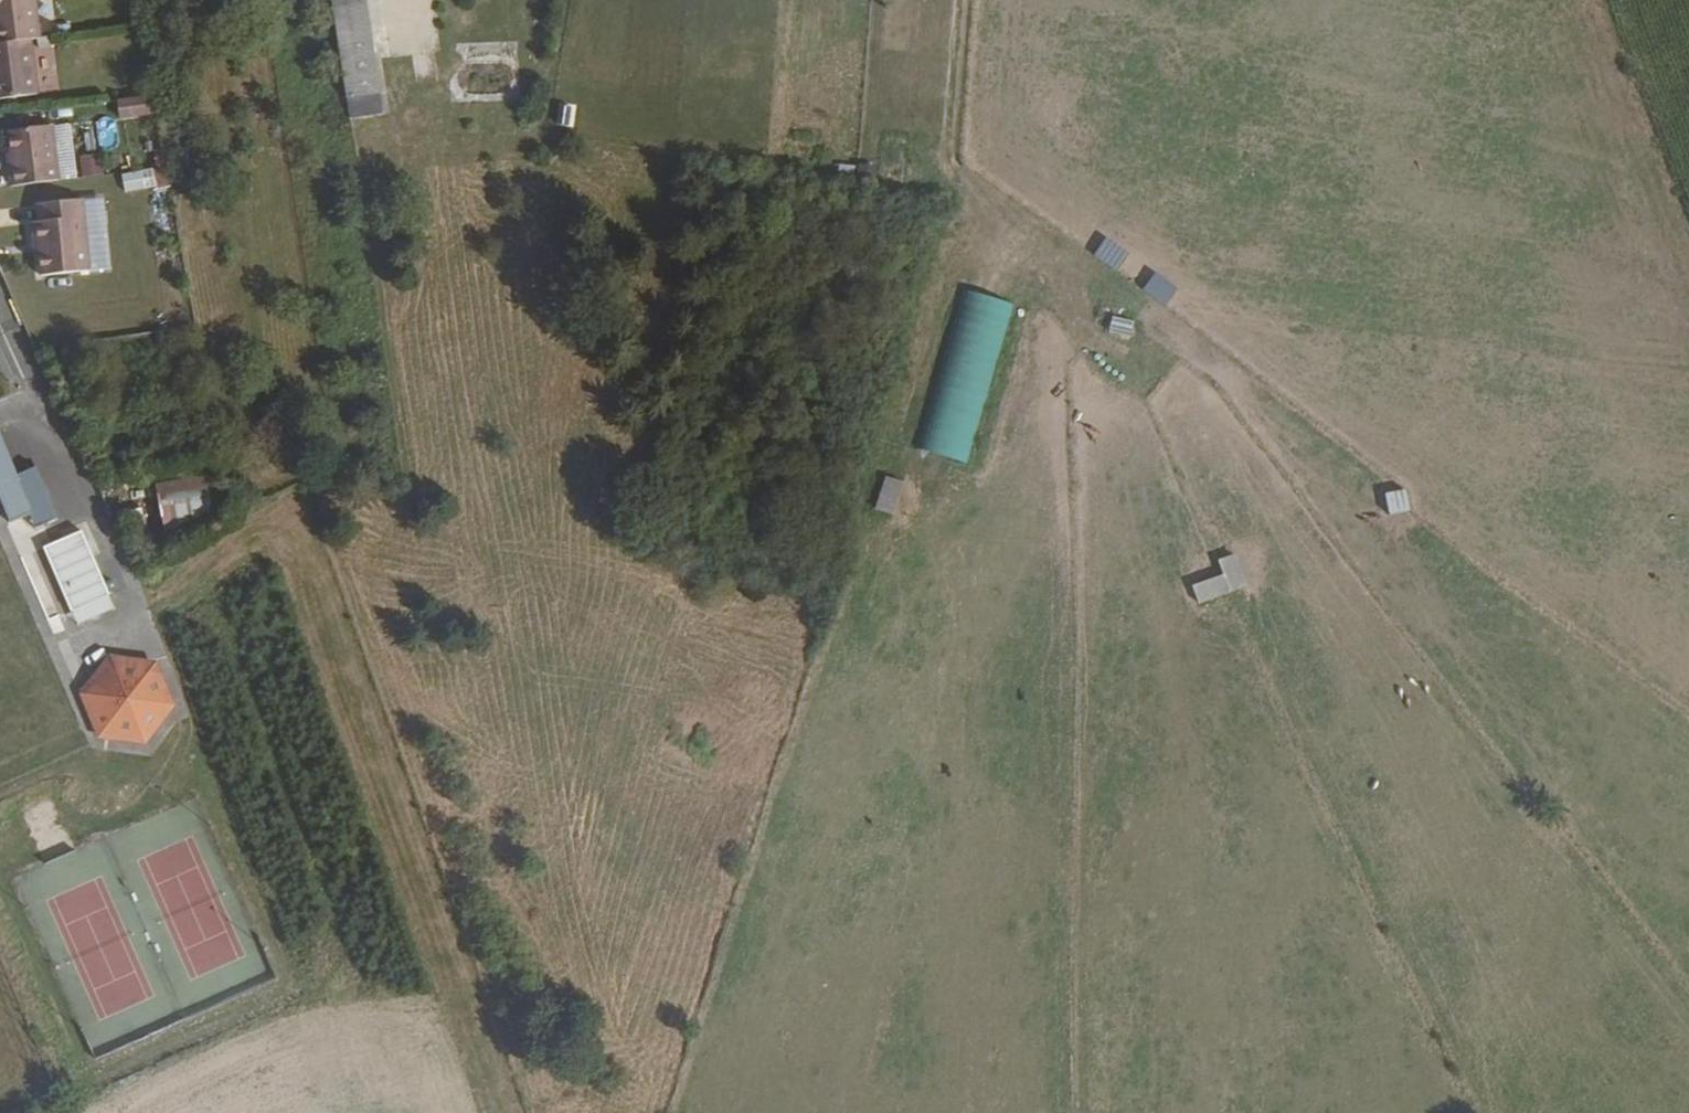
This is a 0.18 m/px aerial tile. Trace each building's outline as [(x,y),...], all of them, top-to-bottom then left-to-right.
[(33,0),(0,0),(0,42),(34,37),(38,36),(33,0)] [(358,0),(327,0),(342,116),(372,112),(358,0)] [(41,91),(34,37),(0,42),(0,96),(41,91)] [(1037,114),(1055,123),(1067,100),(1048,91),(1037,114)] [(156,107),(154,92),(118,97),(120,112),(156,107)] [(59,180),(53,126),(8,131),(11,154),(12,167),(9,168),(11,186),(59,180)] [(81,175),(102,175),(101,154),(80,154),(81,175)] [(40,238),(42,271),(89,269),(83,196),(38,200),(39,218),(33,218),(34,239),(40,238)] [(92,268),(106,267),(103,238),(94,239),(90,200),(85,200),(92,268)] [(917,449),(964,463),(1010,302),(963,288),(917,449)] [(1132,337),(1135,319),(1111,315),(1108,333),(1132,337)] [(13,523),(33,517),(38,531),(61,521),(40,469),(19,477),(0,431),(0,490),(13,523)] [(207,474),(156,480),(160,526),(212,521),(207,474)] [(1384,492),(1387,514),(1409,511),(1406,489),(1384,492)] [(1219,569),(1182,582),(1190,607),(1227,593),(1219,569)] [(153,661),(109,656),(83,691),(99,731),(143,737),(170,702),(153,661)] [(51,794),(21,803),(39,860),(70,850),(51,794)]
